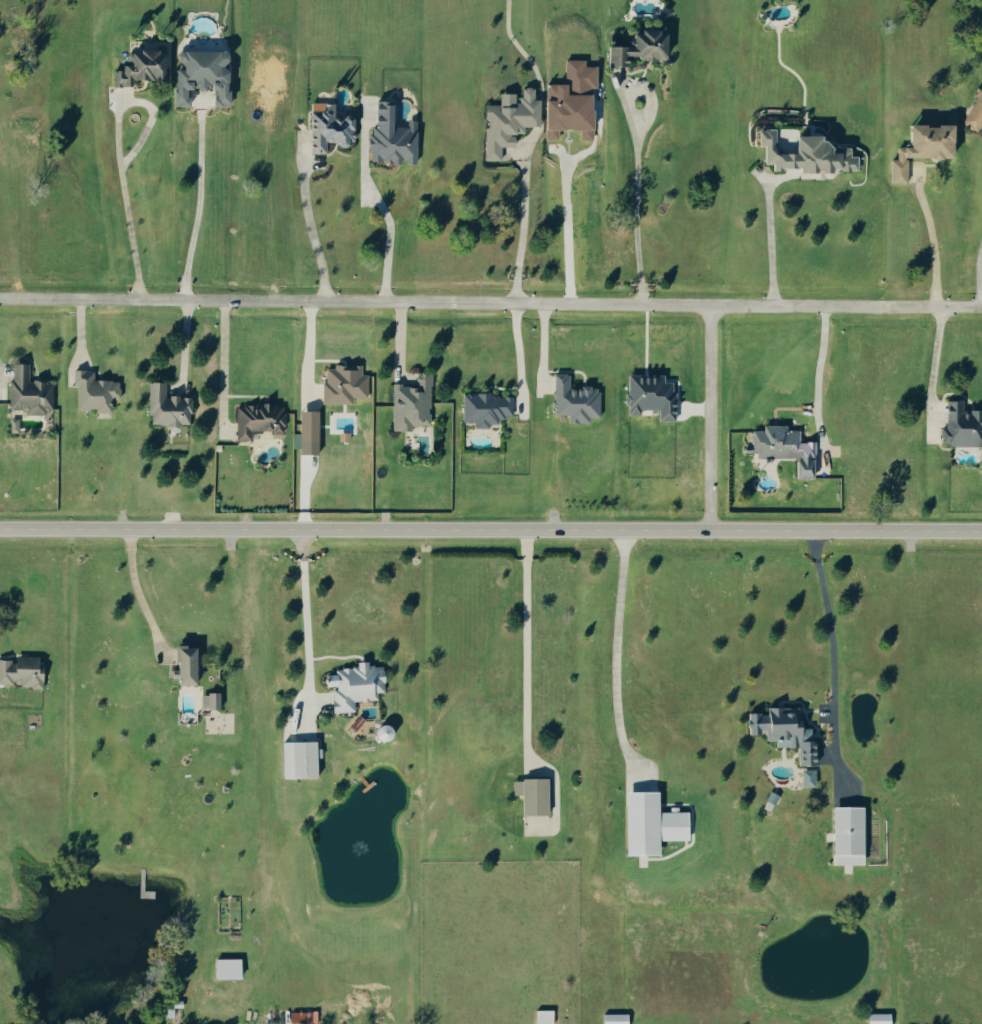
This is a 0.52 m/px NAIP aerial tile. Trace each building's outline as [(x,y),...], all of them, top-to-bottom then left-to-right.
[(604,68),(626,65),(626,61),(664,58),(661,29),(622,33),(623,44),(602,46),(604,68)] [(112,86),(135,85),(135,80),(162,80),(162,49),(124,49),(125,66),(112,67),(112,86)] [(170,105),(184,105),(184,89),(209,89),(209,106),(225,106),(225,90),(223,90),(223,67),(225,67),(226,51),(175,51),(175,69),(170,69),(170,105)] [(589,139),(589,88),(594,88),(594,66),(582,66),(582,59),(563,59),(563,83),(542,83),(542,139),(557,139),(557,129),(578,129),(578,139),(589,139)] [(482,160),(499,160),(499,146),(511,147),(511,133),(522,133),(522,126),(536,126),(536,99),(531,99),(531,87),(518,87),(518,101),(511,101),(512,93),(496,92),(496,104),(483,104),(482,160)] [(973,87),(973,96),(960,125),(976,131),(981,116),(981,87),(973,87)] [(414,164),(414,120),(405,120),(405,126),(387,126),(387,101),(372,101),(372,128),(366,128),(366,161),(403,162),(403,164),(414,164)] [(331,103),(309,102),(307,152),(323,153),(324,141),(351,142),(352,116),(330,115),(331,103)] [(947,125),(903,124),(903,147),(894,147),(894,159),(888,159),(888,183),(905,183),(905,157),(947,158),(947,125)] [(854,171),(855,156),(847,155),(847,146),(816,145),(816,135),(791,135),(791,153),(774,152),(774,129),(755,128),(755,145),(762,145),(762,163),(770,164),(770,169),(854,171)] [(7,409),(23,409),(23,413),(50,414),(50,381),(27,381),(27,363),(11,363),(11,380),(7,380),(7,409)] [(366,397),(365,374),(360,374),(360,365),(324,365),(324,383),(320,383),(320,404),(349,404),(349,398),(366,397)] [(108,412),(108,398),(117,398),(117,380),(91,380),(91,370),(73,370),(73,409),(92,410),(92,412),(108,412)] [(390,384),(390,430),(409,430),(409,425),(428,425),(428,372),(413,372),(413,384),(390,384)] [(597,417),(597,387),(567,387),(567,373),(551,373),(551,414),(566,414),(565,422),(586,423),(586,417),(597,417)] [(661,375),(625,375),(625,415),(638,415),(638,409),(656,409),(656,420),(672,420),(672,382),(661,382),(661,375)] [(145,425),(187,425),(188,396),(162,396),(163,382),(146,382),(145,425)] [(460,395),(461,422),(473,422),(473,423),(511,422),(510,393),(460,395)] [(961,411),(961,400),(945,400),(945,409),(943,409),(944,427),(939,427),(940,445),(981,445),(981,410),(961,411)] [(234,441),(249,441),(249,432),(282,432),(282,404),(234,405),(234,441)] [(315,411),(296,411),(296,454),(314,455),(315,411)] [(811,442),(797,442),(797,430),(784,430),(784,425),(760,425),(760,430),(751,430),(751,457),(792,457),(792,479),(812,478),(811,442)] [(190,682),(190,670),(198,670),(198,654),(190,655),(190,644),(171,645),(171,683),(190,682)] [(38,686),(40,658),(0,656),(0,684),(38,686)] [(330,712),(352,711),(351,700),(375,699),(374,691),(382,691),(380,662),(354,663),(354,666),(332,667),(333,673),(322,673),(323,687),(329,686),(330,712)] [(216,692),(199,691),(198,707),(216,707),(216,692)] [(797,706),(763,706),(763,711),(745,712),(746,733),(760,732),(761,739),(772,739),(772,746),(794,746),(794,763),(814,763),(814,739),(808,739),(807,727),(797,727),(797,706)] [(278,740),(279,777),(313,776),(312,757),(319,756),(319,747),(312,747),(312,739),(278,740)] [(799,786),(812,785),(812,768),(799,769),(799,786)] [(544,813),(545,777),(510,777),(510,794),(518,794),(518,813),(544,813)] [(684,838),(684,810),(654,810),(654,789),(621,789),(621,853),(655,853),(654,839),(684,838)] [(859,805),(828,805),(829,864),(859,863),(859,805)] [(211,977),(236,978),(237,958),(212,957),(211,977)] [(533,1009),(532,1023),(545,1023),(550,1023),(550,1009),(533,1009)] [(625,1013),(600,1012),(600,1023),(624,1023),(625,1013)] [(866,1012),(866,1023),(888,1023),(887,1012),(866,1012)]
